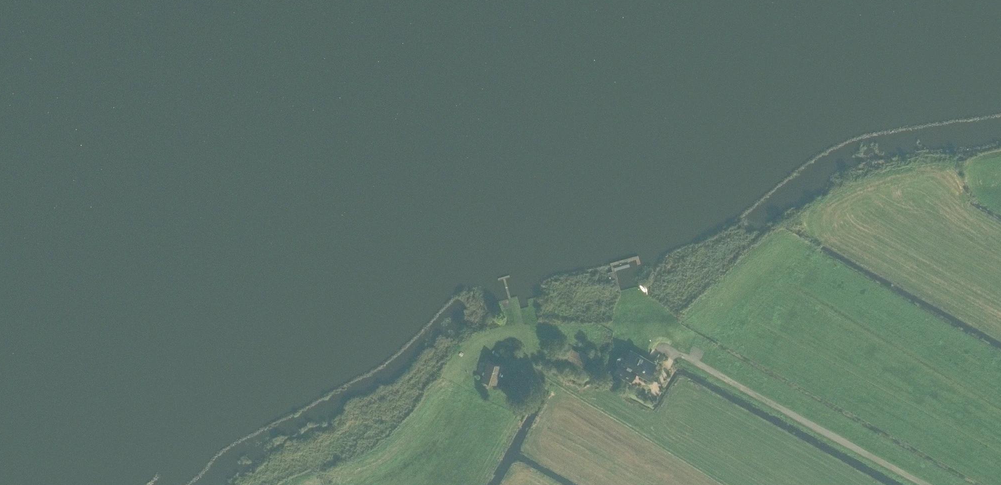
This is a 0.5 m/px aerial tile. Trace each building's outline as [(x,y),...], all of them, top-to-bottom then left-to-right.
[(582,368),(588,357),(573,350),(567,360),(582,368)] [(614,372),(631,381),(636,371),(647,377),(654,363),(630,351),(625,361),(624,360),(623,359),(621,357),(618,358),(616,361),(617,363),(618,364),(614,372)] [(496,384),(502,364),(488,360),(482,379),(496,384)]
